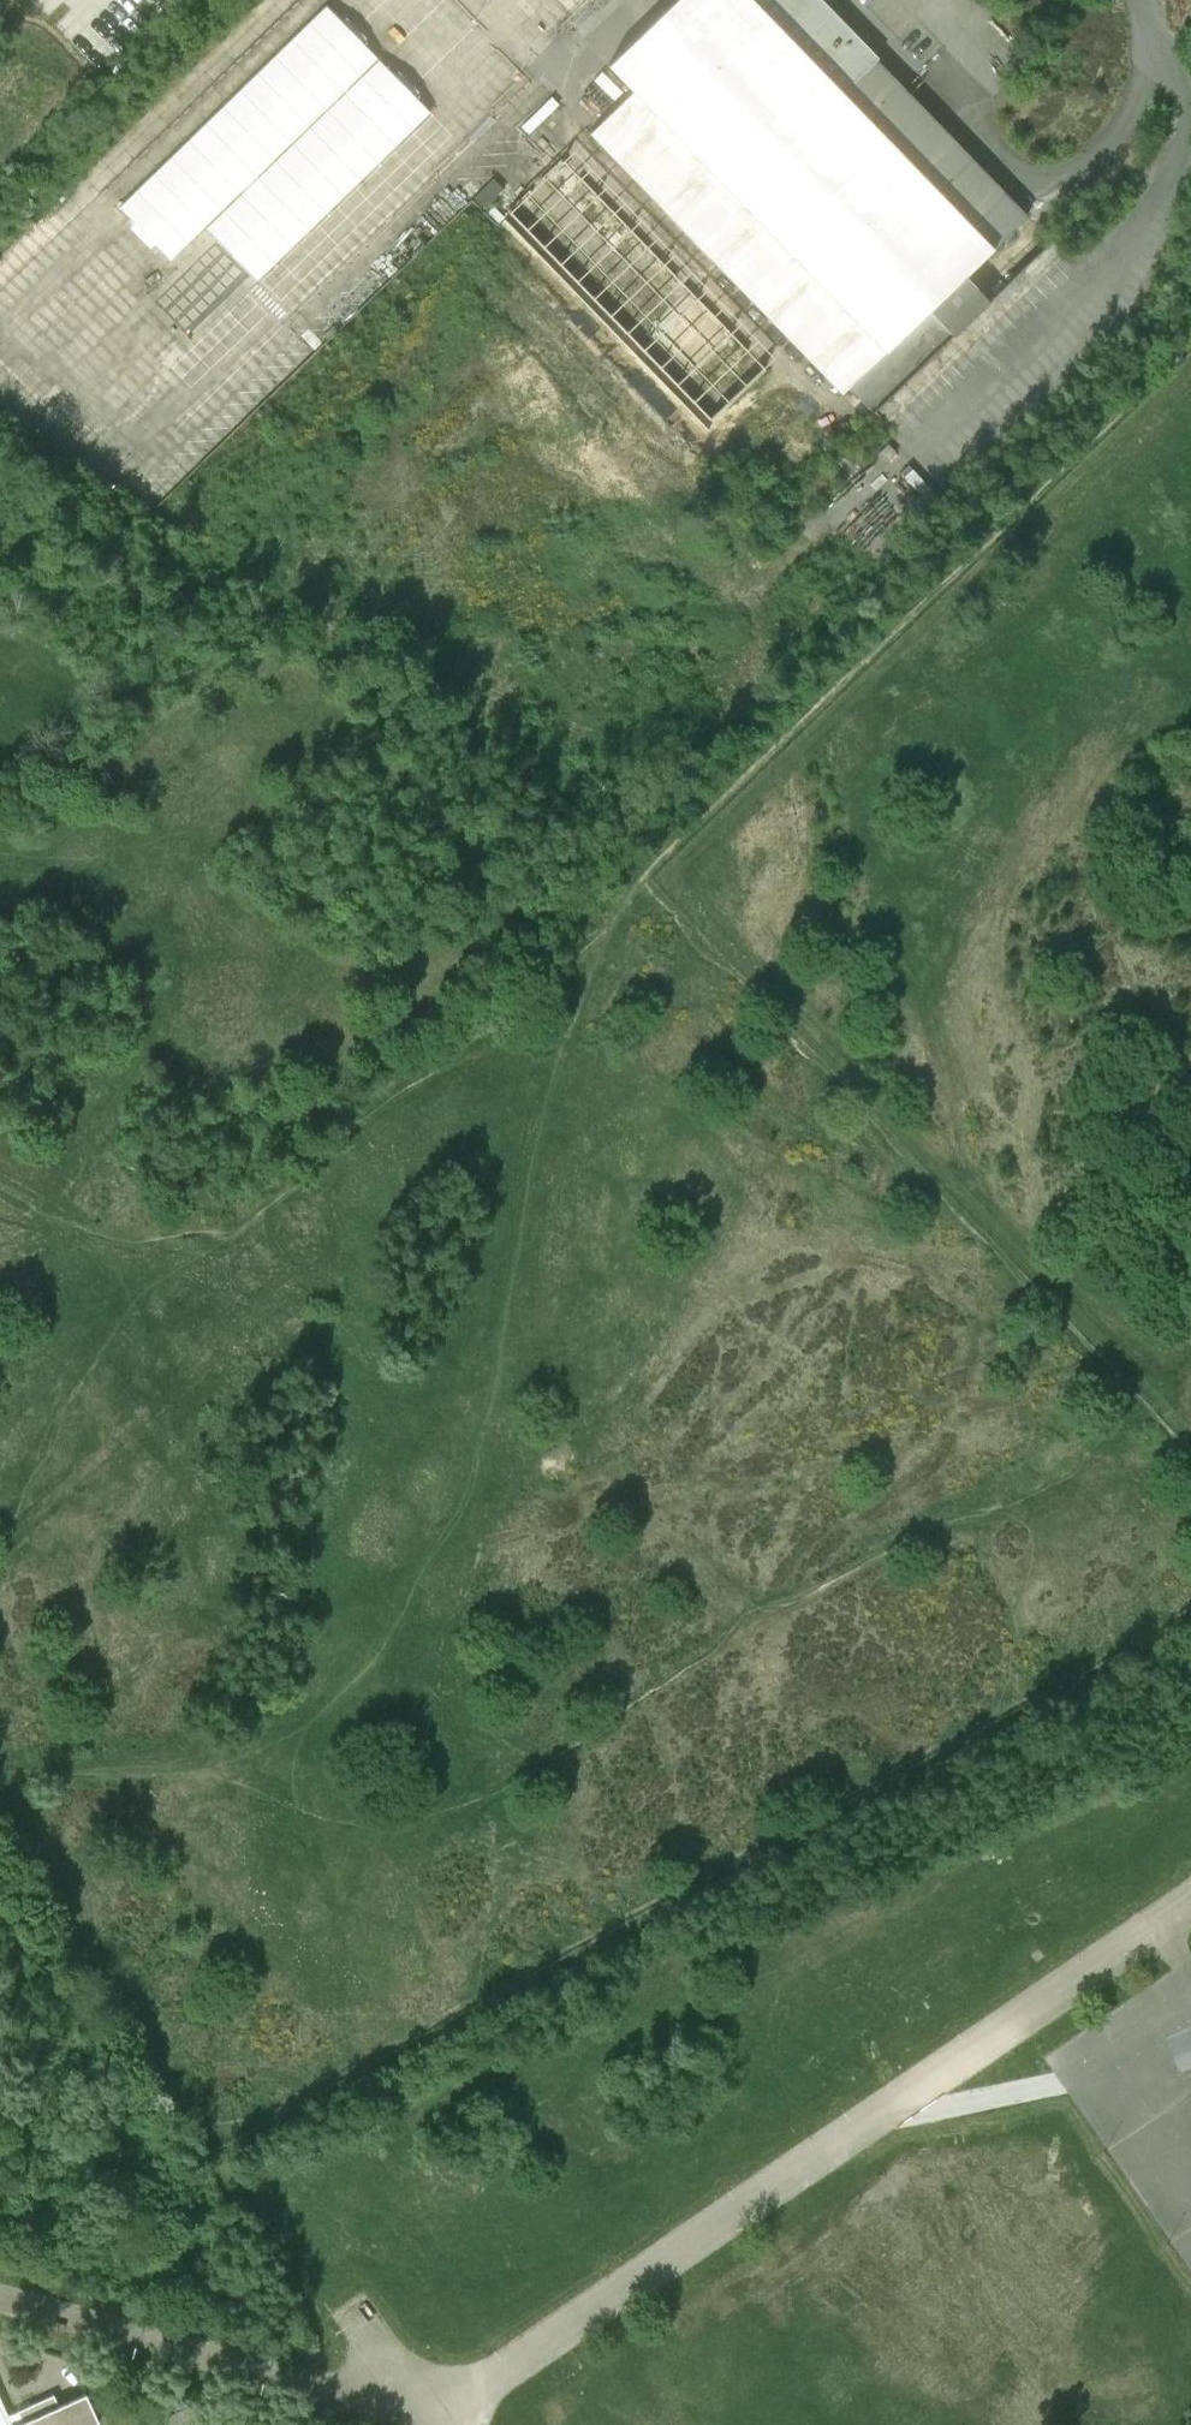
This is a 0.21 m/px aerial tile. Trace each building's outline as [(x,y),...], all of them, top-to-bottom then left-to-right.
[(584,0),(548,0),(539,11),(559,28),(584,0)] [(996,249),(756,0),(677,0),(603,72),(627,98),(881,360),(996,249)] [(996,249),(1031,216),(822,0),(756,0),(996,249)] [(838,403),(881,360),(627,98),(585,140),(838,403)] [(1057,240),(877,414),(891,428),(1071,254),(1057,240)] [(18,2421),(62,2402),(58,2391),(14,2410),(18,2421)] [(0,2393),(0,2424),(13,2424),(0,2393)] [(35,2424),(105,2424),(106,2424),(96,2400),(35,2424)]
